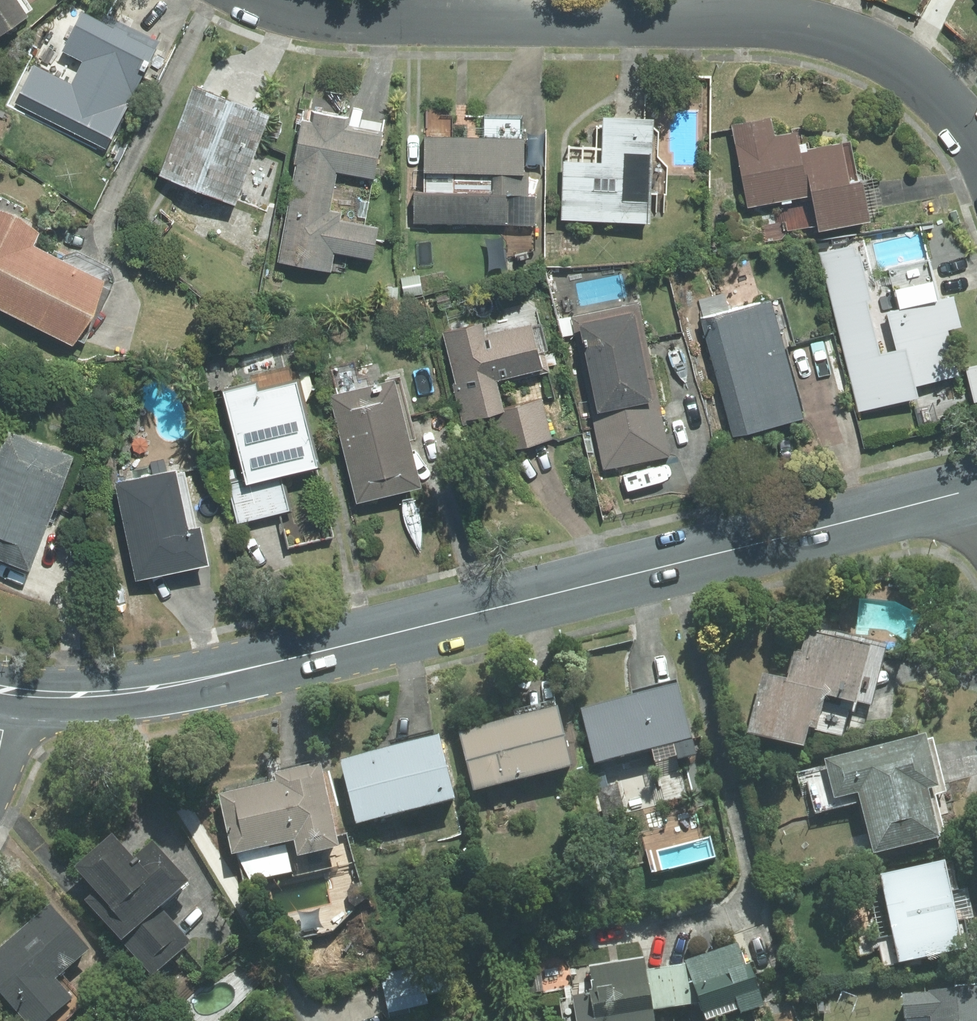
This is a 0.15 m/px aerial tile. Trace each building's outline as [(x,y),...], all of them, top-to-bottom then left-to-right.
[(32,11),(25,0),(0,0),(0,33),(32,11)] [(11,105),(104,151),(153,52),(79,16),(49,77),(30,67),(11,105)] [(264,114),(190,88),(158,176),(232,202),(264,114)] [(378,134),(297,119),(271,262),(328,272),(331,253),(368,260),(374,229),(337,222),(338,215),(325,213),(333,172),(369,179),(378,134)] [(561,162),(558,221),(646,225),(651,122),(600,120),(598,164),(561,162)] [(729,128),(745,208),(806,196),(814,233),(865,223),(849,142),(795,153),(791,133),(770,137),(766,120),(729,128)] [(413,193),(412,224),(531,227),(531,197),(523,196),(524,142),(420,139),(420,173),(488,175),(488,195),(413,193)] [(68,347),(101,283),(29,247),(36,232),(0,214),(0,313),(68,347)] [(858,252),(820,261),(856,413),(902,403),(899,391),(957,377),(931,268),(889,278),(906,348),(881,353),(858,252)] [(776,299),(699,319),(730,439),(799,421),(780,348),(788,346),(776,299)] [(666,454),(634,303),(569,317),(601,467),(666,454)] [(481,323),(439,333),(460,422),(487,415),(496,455),(551,442),(542,400),(501,410),(494,380),(538,370),(527,323),(483,334),(481,323)] [(312,467),(291,381),(252,390),(251,385),(217,393),(239,481),(226,484),(236,523),(286,511),(277,476),(312,467)] [(390,382),(327,397),(353,505),(416,490),(390,382)] [(25,572),(68,457),(3,433),(0,441),(0,562),(25,572)] [(171,470),(109,483),(130,583),(203,568),(195,528),(183,530),(171,470)] [(756,678),(740,738),(794,752),(799,732),(807,734),(816,701),(846,709),(860,653),(793,635),(779,684),(756,678)] [(670,689),(575,713),(589,769),(666,749),(670,764),(688,760),(670,689)] [(549,711),(454,735),(469,793),(564,769),(549,711)] [(447,805),(432,740),(334,764),(349,829),(447,805)] [(918,740),(819,763),(829,802),(850,797),(865,858),(931,842),(919,794),(930,792),(918,740)] [(331,852),(312,769),(223,789),(224,795),(214,797),(227,858),(287,844),(291,860),(331,852)] [(87,895),(77,904),(144,980),(183,946),(154,912),(181,888),(144,846),(124,863),(105,840),(68,873),(87,895)] [(938,866),(874,880),(892,966),(956,953),(938,866)] [(0,947),(0,999),(20,1020),(45,1020),(66,1003),(48,984),(84,953),(44,908),(0,947)] [(738,944),(681,963),(699,1017),(728,1007),(732,1019),(760,1010),(738,944)] [(567,1020),(645,1020),(636,962),(560,973),(567,1020)] [(893,1001),(895,1020),(976,1020),(976,993),(893,1001)]
